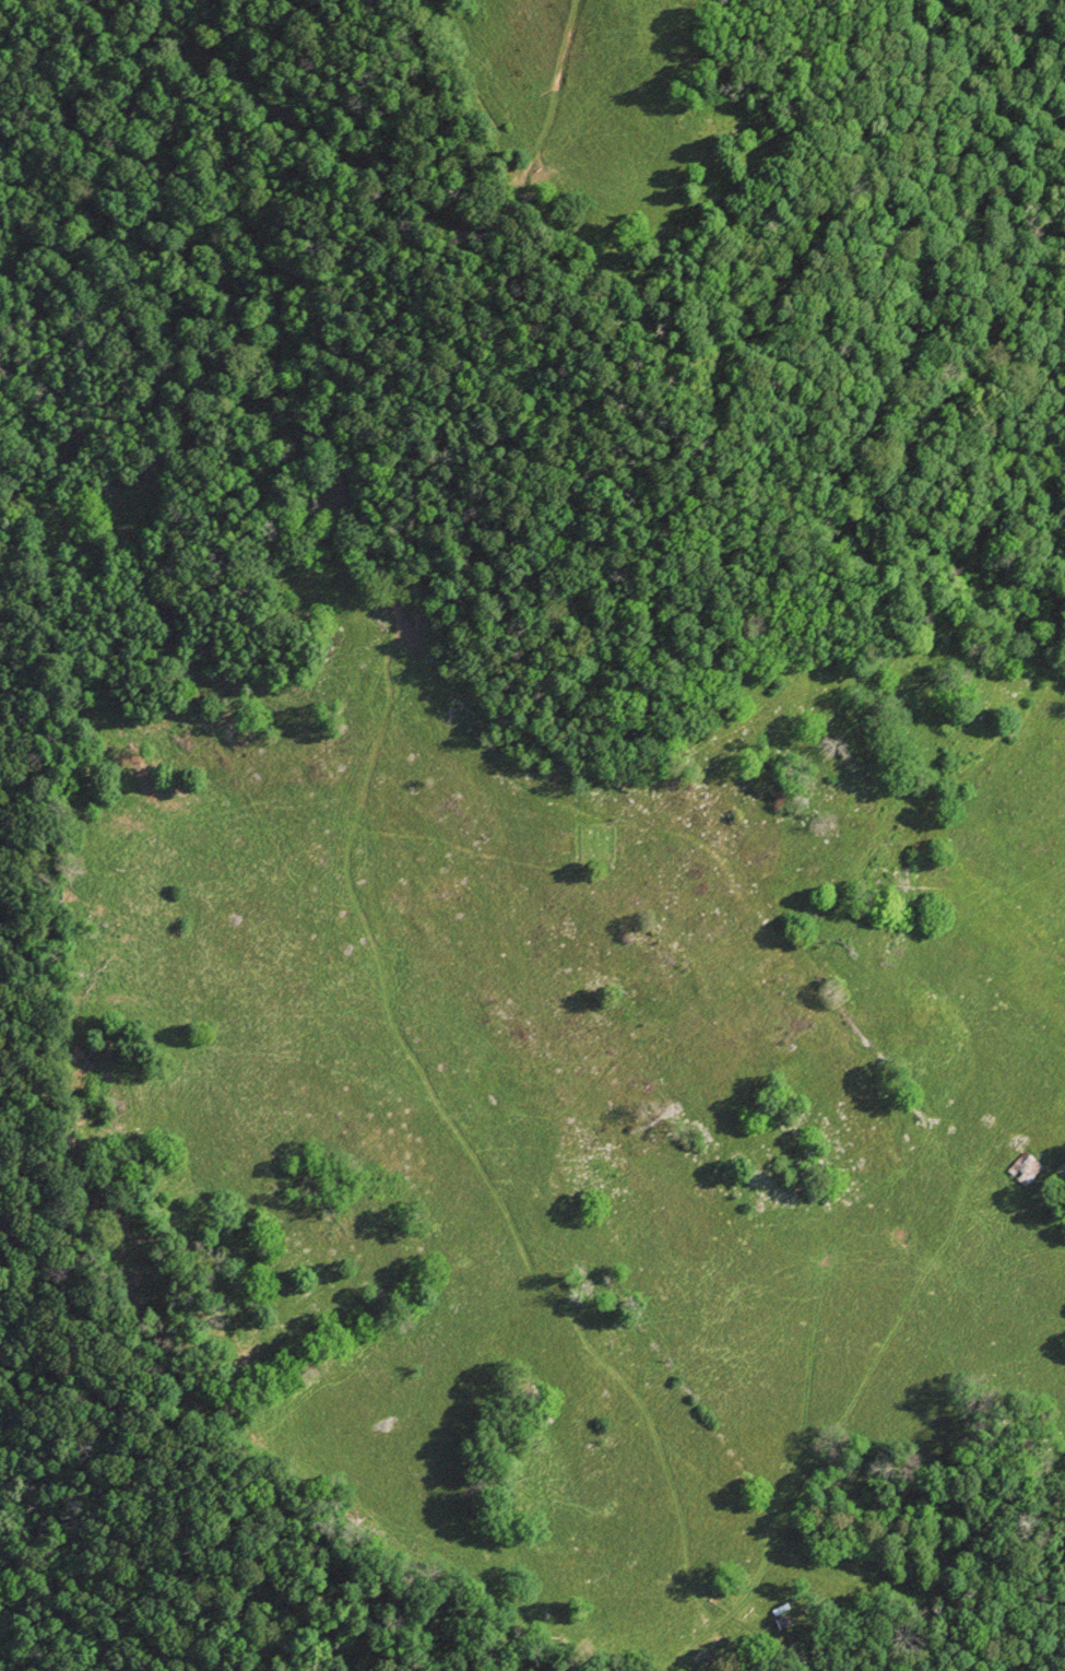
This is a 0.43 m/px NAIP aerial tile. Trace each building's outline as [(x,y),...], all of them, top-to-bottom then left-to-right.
[(1022,1153),(1041,1173),(1023,1189),(1004,1169),(1022,1153)]
